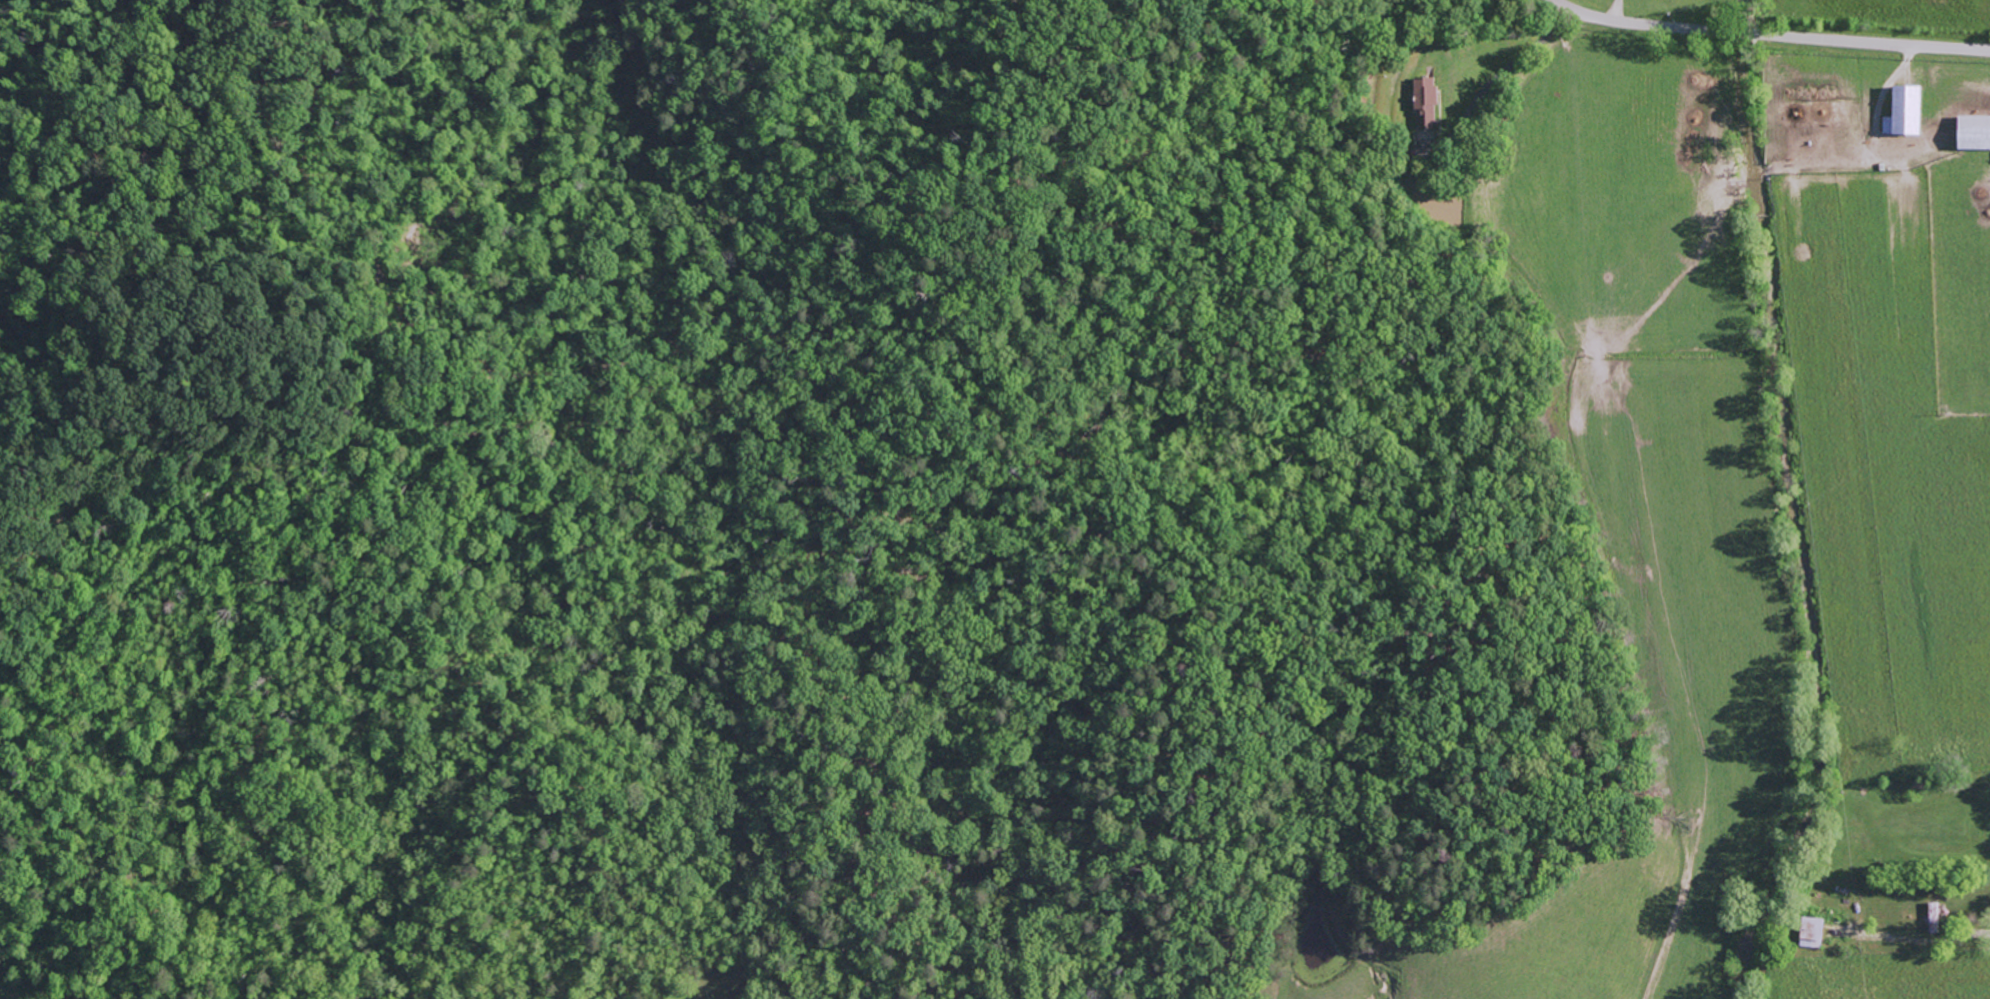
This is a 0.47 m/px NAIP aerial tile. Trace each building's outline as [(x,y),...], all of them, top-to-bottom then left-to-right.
[(1927,138),(1929,88),(1900,88),(1899,119),(1885,118),(1885,137),(1927,138)] [(1989,152),(1989,118),(1965,118),(1964,152),(1989,152)] [(1941,935),(1940,904),(1929,904),(1929,935),(1941,935)] [(1805,949),(1828,948),(1828,921),(1804,921),(1805,949)]
